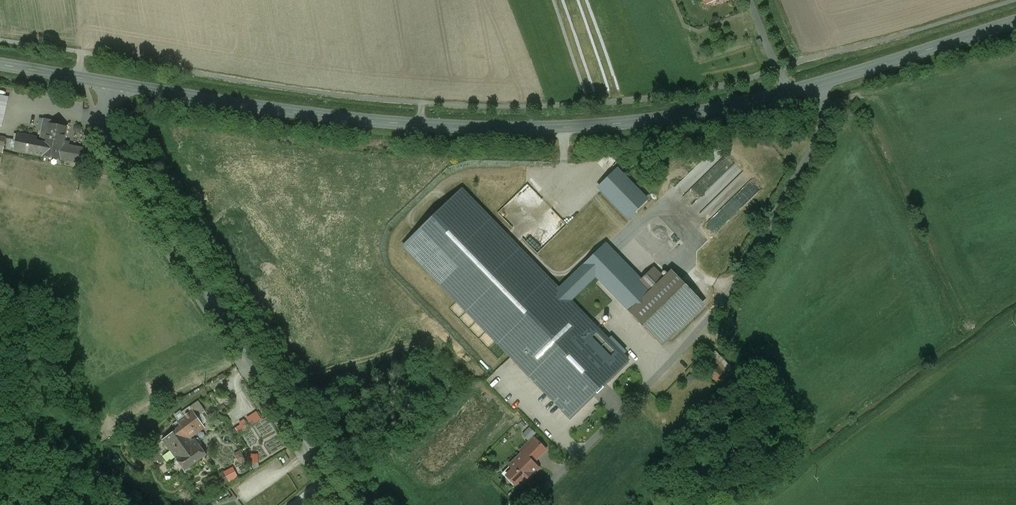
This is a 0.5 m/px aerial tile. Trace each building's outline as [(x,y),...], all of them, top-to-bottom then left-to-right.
[(52,120),(44,118),(43,123),(42,129),(40,138),(46,139),(45,143),(43,156),(63,160),(65,148),(62,148),(64,141),(66,127),(51,124),(52,120)] [(43,156),(45,143),(31,141),(32,137),(18,134),(15,150),(43,156)] [(65,148),(63,160),(81,163),(84,148),(69,145),(69,142),(64,141),(62,148),(65,148)] [(704,218),(712,212),(721,223),(761,191),(745,170),(740,174),(726,157),(716,165),(724,176),(692,202),(704,218)] [(619,167),(600,186),(629,216),(648,198),(619,167)] [(464,187),(405,245),(571,416),(631,357),(623,349),(626,347),(612,333),(609,336),(573,298),(561,286),(464,187)] [(608,241),(561,286),(573,298),(596,276),(630,310),(654,287),(608,241)] [(654,287),(630,310),(628,312),(656,341),(699,299),(672,270),(654,287)] [(177,421),(181,426),(190,438),(204,427),(192,410),(177,421)] [(249,415),(253,425),(264,420),(259,410),(249,415)] [(246,418),(240,421),(242,424),(234,428),(238,435),(252,427),(246,418)] [(163,440),(173,454),(192,441),(190,438),(181,426),(163,440)] [(530,440),(537,433),(532,426),(524,434),(530,440)] [(510,466),(513,469),(506,475),(518,487),(538,467),(532,462),(545,449),(533,437),(527,444),(520,450),(526,456),(523,459),(520,456),(510,466)] [(192,441),(173,454),(184,470),(206,454),(195,439),(192,441)] [(252,453),(253,465),(261,465),(260,453),(252,453)] [(224,473),(216,477),(220,485),(228,480),(224,473)]
